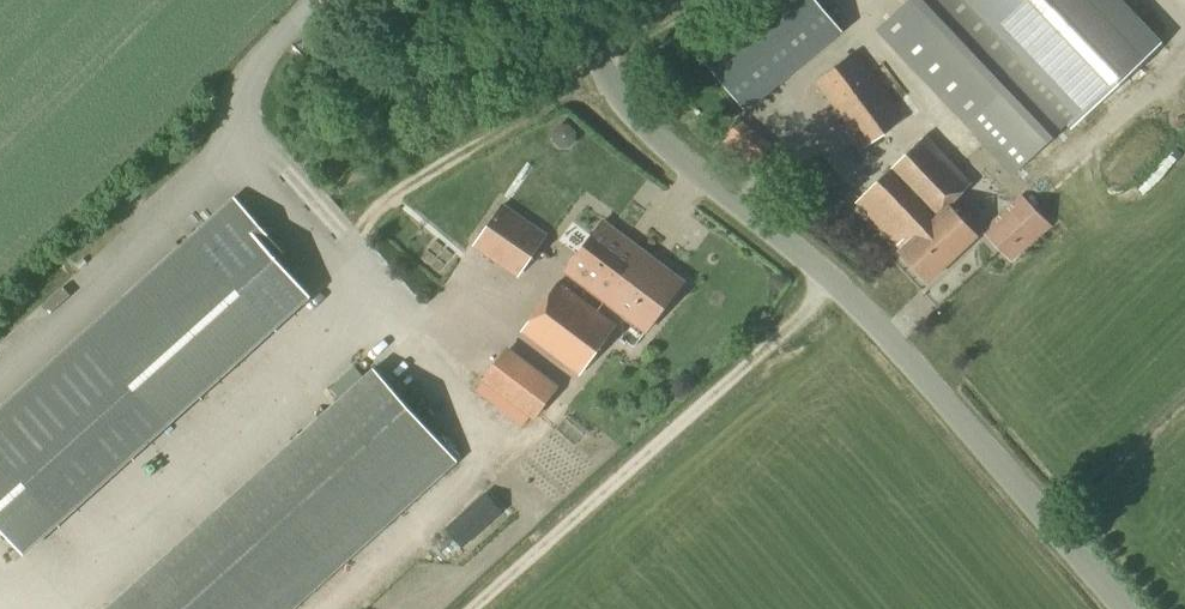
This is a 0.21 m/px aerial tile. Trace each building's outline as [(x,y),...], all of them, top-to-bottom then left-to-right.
[(704,58),(749,111),(830,45),(822,35),(837,23),(819,0),(774,0),(704,58)] [(1162,40),(1123,0),(908,0),(877,29),(1014,172),(1066,122),(1070,127),(1162,40)] [(863,149),(906,118),(855,51),(814,82),(863,149)] [(926,282),(977,236),(950,206),(973,183),(926,134),(854,203),(899,250),(898,251),(926,282)] [(756,166),(772,146),(761,137),(744,158),(756,166)] [(1011,262),(1051,226),(1020,194),(980,231),(1011,262)] [(311,296),(278,258),(284,252),(235,196),(0,408),(0,529),(23,555),(311,296)] [(517,276),(546,235),(502,204),(473,246),(517,276)] [(645,331),(683,282),(602,220),(565,270),(645,331)] [(578,376),(616,325),(557,280),(520,331),(578,376)] [(486,374),(541,417),(567,384),(512,341),(486,374)] [(457,461),(373,368),(105,608),(292,608),(457,461)] [(7,567),(14,558),(0,546),(0,561),(7,567)]
